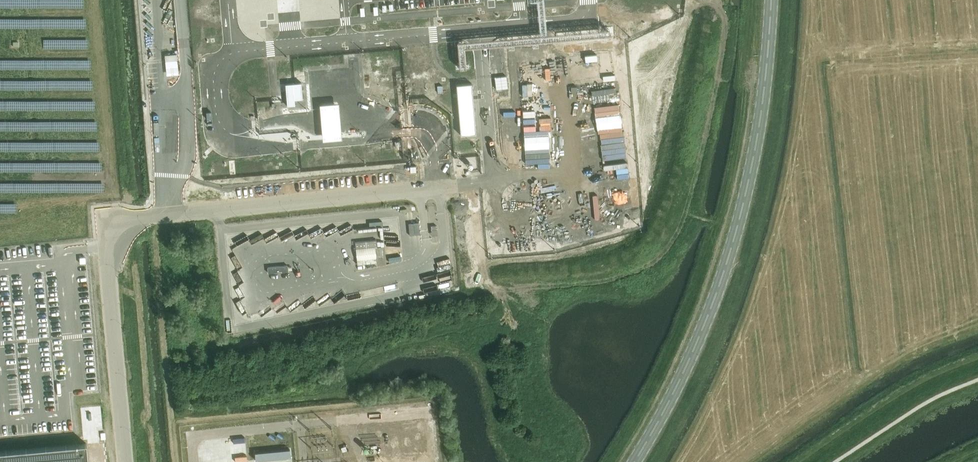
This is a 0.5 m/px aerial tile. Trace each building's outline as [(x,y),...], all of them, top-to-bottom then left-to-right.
[(253,243),(265,237),(263,233),(251,239),(253,243)] [(355,242),(358,264),(376,262),(376,257),(382,256),(381,246),(377,246),(376,240),(355,242)] [(245,313),(249,311),(242,299),(238,301),(245,313)] [(86,443),(0,451),(0,461),(88,461),(86,443)]
